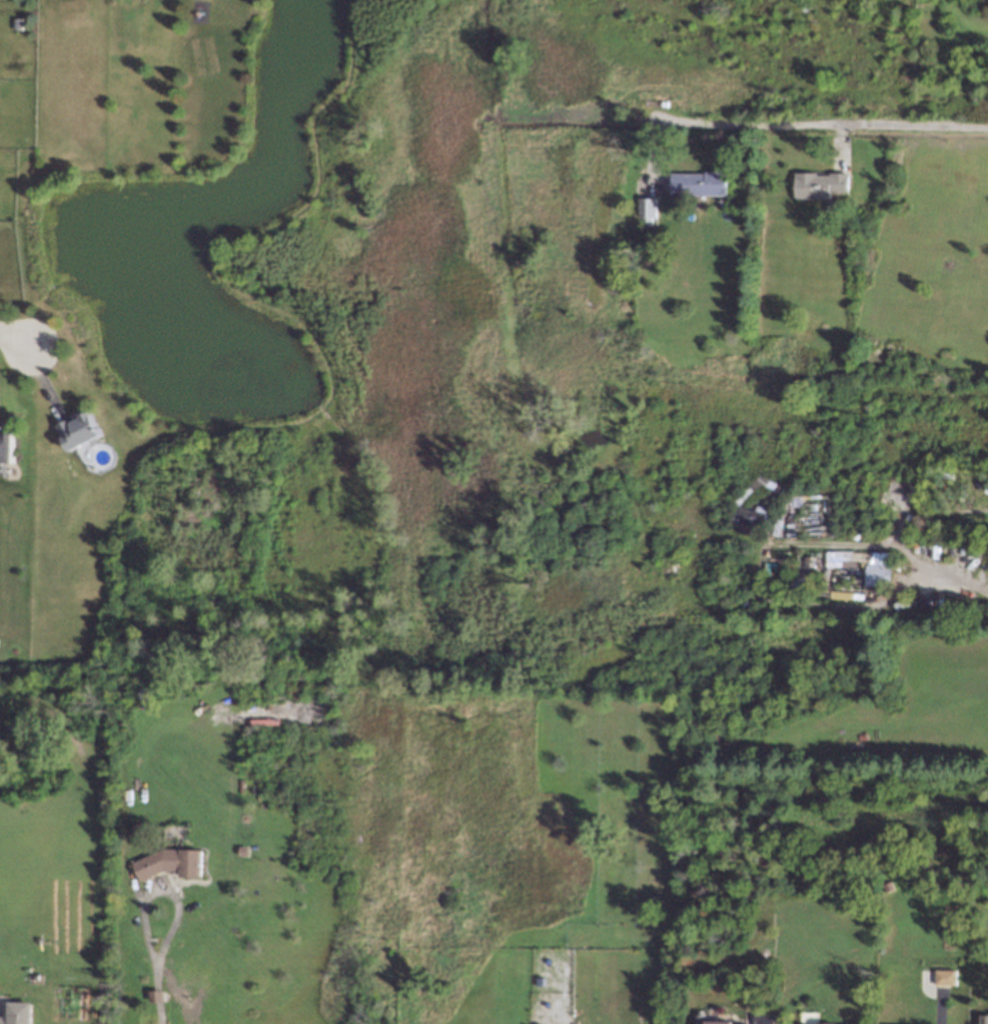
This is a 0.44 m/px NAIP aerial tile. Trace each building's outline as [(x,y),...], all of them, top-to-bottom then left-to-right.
[(727,194),(727,172),(672,171),(671,193),(727,194)] [(849,173),(795,172),(795,198),(831,198),(831,191),(848,191),(849,173)] [(655,198),(639,197),(639,224),(654,225),(655,198)] [(60,433),(75,455),(110,433),(94,411),(60,433)] [(18,460),(17,432),(0,432),(0,459),(18,460)] [(755,510),(738,503),(734,513),(746,517),(743,524),(761,530),(768,510),(757,506),(755,510)] [(203,876),(203,849),(166,848),(133,861),(141,880),(165,870),(175,871),(180,869),(180,876),(203,876)] [(936,984),(957,984),(957,969),(936,969),(936,984)] [(32,1001),(8,1001),(8,1016),(0,1016),(0,1023),(32,1023),(32,1001)]
